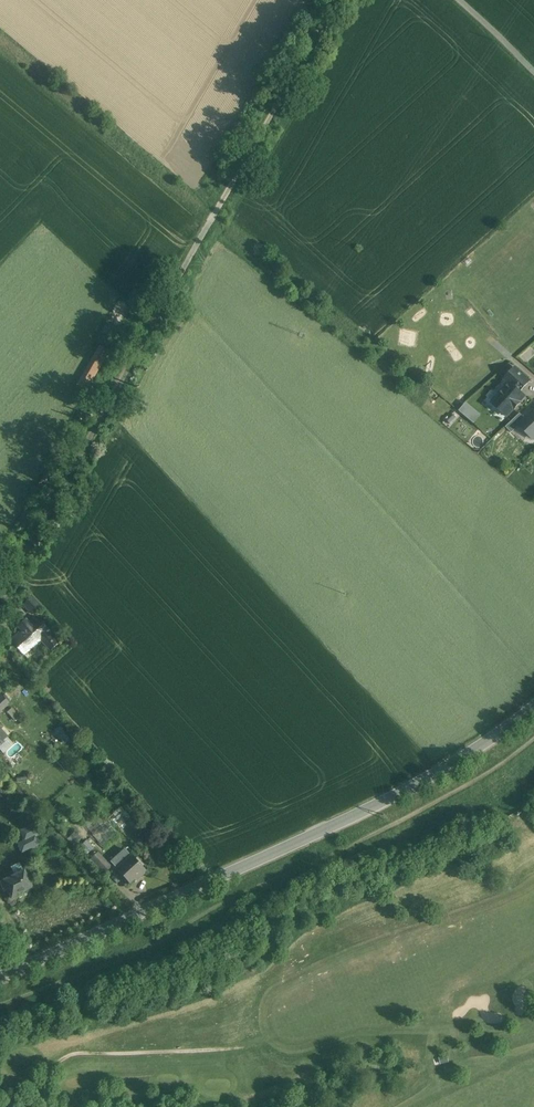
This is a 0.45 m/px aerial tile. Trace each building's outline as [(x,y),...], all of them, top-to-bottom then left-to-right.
[(90,389),(112,350),(101,344),(79,383),(90,389)] [(515,368),(505,379),(510,384),(492,403),(507,416),(514,408),(515,409),(521,403),(520,402),(525,397),(520,392),(530,381),(515,368)] [(462,401),(455,410),(471,423),(478,415),(462,401)] [(533,411),(525,419),(520,424),(520,425),(533,439),(533,411)] [(520,413),(506,427),(512,433),(520,425),(520,424),(525,419),(520,413)] [(37,602),(32,597),(24,605),(28,610),(37,602)] [(37,602),(28,610),(32,614),(41,606),(37,602)] [(29,624),(26,620),(19,627),(22,631),(11,641),(24,655),(41,639),(50,650),(57,643),(48,633),(49,632),(36,618),(29,624)] [(3,696),(0,699),(0,705),(2,708),(8,703),(3,696)] [(17,741),(6,750),(11,757),(22,748),(17,741)] [(32,830),(22,835),(25,840),(35,836),(32,830)] [(39,844),(35,836),(25,840),(25,841),(29,849),(31,847),(32,848),(37,846),(36,845),(39,844)] [(132,855),(131,856),(125,850),(112,862),(118,869),(117,870),(129,883),(138,875),(140,877),(146,871),(132,855)] [(111,867),(97,853),(91,858),(104,873),(111,867)] [(0,882),(0,885),(4,892),(8,890),(11,898),(18,895),(19,899),(28,895),(26,891),(33,888),(24,871),(23,871),(19,863),(11,867),(15,875),(0,882)]
